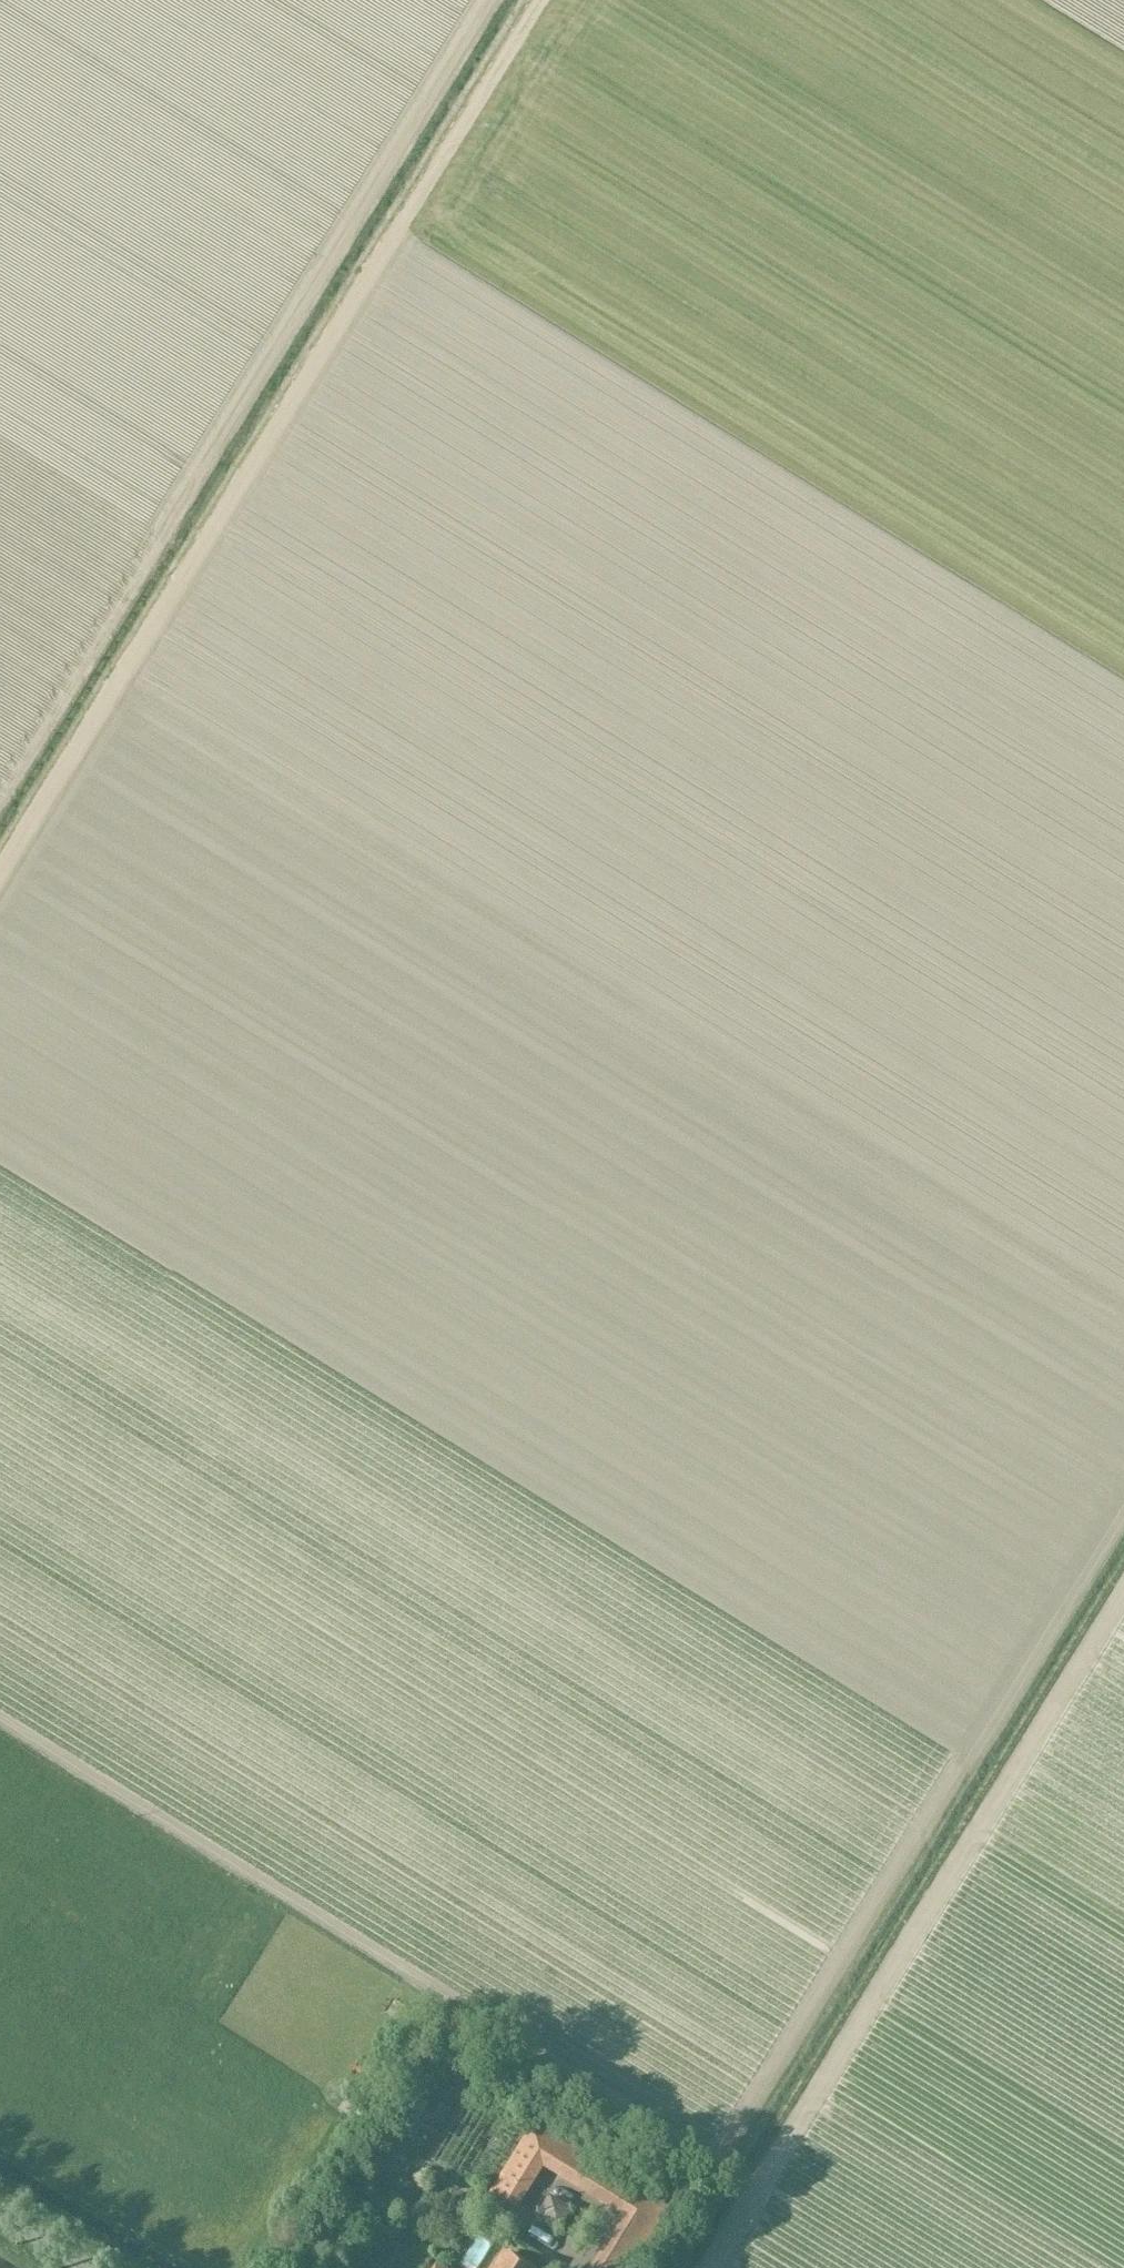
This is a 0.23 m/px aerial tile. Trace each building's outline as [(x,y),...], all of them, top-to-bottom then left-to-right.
[(507,2202),(536,2155),(520,2145),(491,2192),(507,2202)] [(555,2162),(550,2173),(571,2182),(576,2171),(555,2162)] [(558,2237),(571,2214),(548,2200),(534,2223),(558,2237)] [(462,2239),(459,2237),(444,2259),(458,2267),(459,2267),(487,2227),(475,2219),(462,2239)] [(502,2257),(495,2267),(520,2267),(502,2257)]
